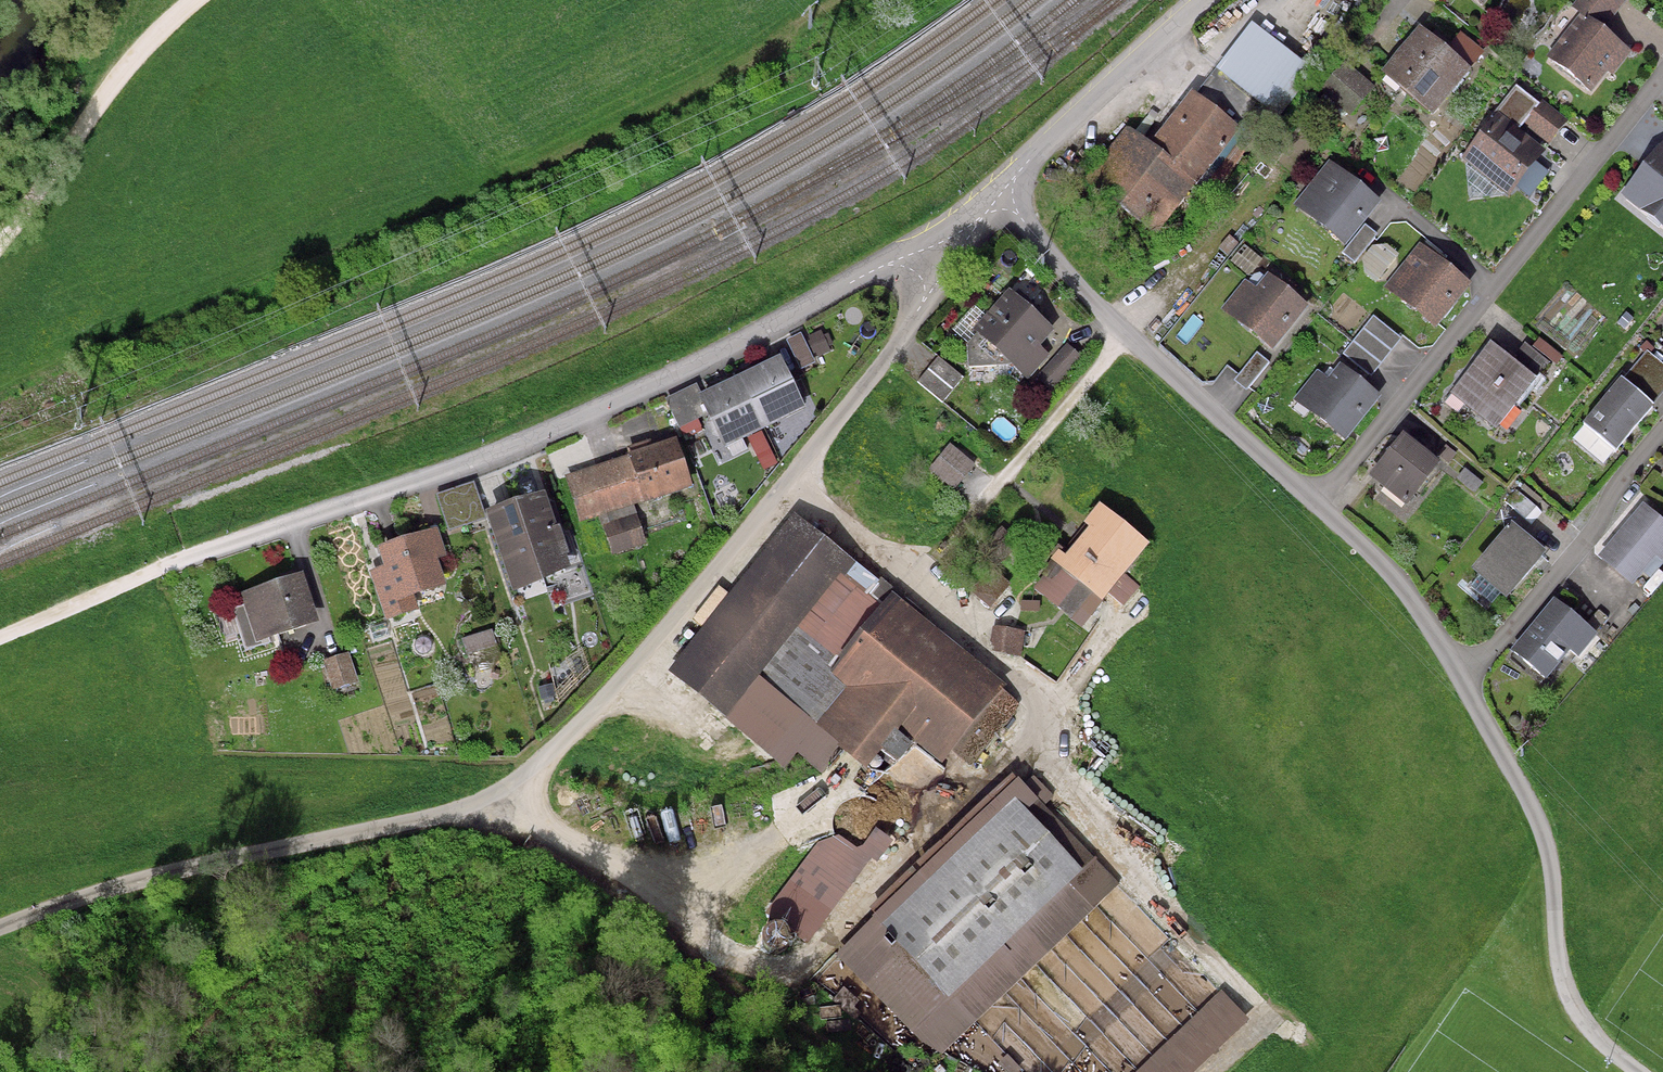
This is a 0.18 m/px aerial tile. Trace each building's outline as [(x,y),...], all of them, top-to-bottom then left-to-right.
[(1606,18),(1620,0),(1583,0),(1606,18)] [(1632,46),(1585,11),(1554,52),(1594,82),(1609,63),(1615,67),(1632,46)] [(1313,69),(1256,21),(1202,86),(1252,127),(1270,106),(1277,112),(1313,69)] [(1470,64),(1422,24),(1388,65),(1436,104),(1470,64)] [(1151,142),(1128,125),(1089,174),(1156,226),(1237,122),(1193,88),(1151,142)] [(1545,146),(1501,112),(1467,155),(1511,189),(1545,146)] [(1629,190),(1662,217),(1662,146),(1629,190)] [(1379,195),(1331,159),(1300,200),(1348,237),(1379,195)] [(1470,278),(1422,242),(1391,283),(1439,319),(1470,278)] [(1258,287),(1247,278),(1227,305),(1275,342),(1308,300),(1270,271),(1258,287)] [(1053,325),(1011,288),(979,323),(1030,369),(1047,350),(1038,342),(1053,325)] [(1535,373),(1493,340),(1456,388),(1498,421),(1535,373)] [(1256,352),(1233,379),(1247,391),(1270,363),(1256,352)] [(804,403),(780,354),(704,391),(728,439),(804,403)] [(967,377),(936,356),(917,383),(948,404),(967,377)] [(1331,377),(1320,369),(1300,395),(1348,432),(1380,391),(1342,362),(1331,377)] [(1654,401),(1625,376),(1590,417),(1619,441),(1654,401)] [(1440,458),(1406,431),(1375,470),(1409,496),(1440,458)] [(691,482),(676,436),(632,450),(634,455),(569,476),(581,514),(643,493),(645,497),(691,482)] [(976,463),(951,442),(930,468),(955,488),(976,463)] [(569,561),(544,489),(488,508),(514,580),(569,561)] [(1645,501),(1604,549),(1635,576),(1661,546),(1662,547),(1662,516),(1645,501)] [(1106,506),(1064,559),(1105,591),(1147,538),(1106,506)] [(873,577),(798,515),(674,667),(786,757),(815,721),(754,672),(843,564),(867,583),(873,577)] [(1547,546),(1516,520),(1479,563),(1510,589),(1547,546)] [(437,526),(382,543),(388,562),(374,566),(388,613),(416,604),(411,588),(443,578),(435,552),(444,549),(437,526)] [(1019,546),(1001,526),(977,547),(994,567),(1019,546)] [(302,571),(243,591),(258,635),(317,615),(302,571)] [(1000,679),(894,596),(838,668),(855,682),(824,721),(868,755),(898,717),(943,752),(1000,679)] [(1597,628),(1558,597),(1519,644),(1550,669),(1573,641),(1581,648),(1597,628)] [(1026,629),(993,624),(990,650),(1023,654),(1026,629)] [(494,627),(460,639),(468,663),(502,651),(494,627)] [(351,651),(322,661),(332,691),(361,682),(351,651)] [(1078,866),(1017,801),(889,921),(950,986),(1078,866)]
